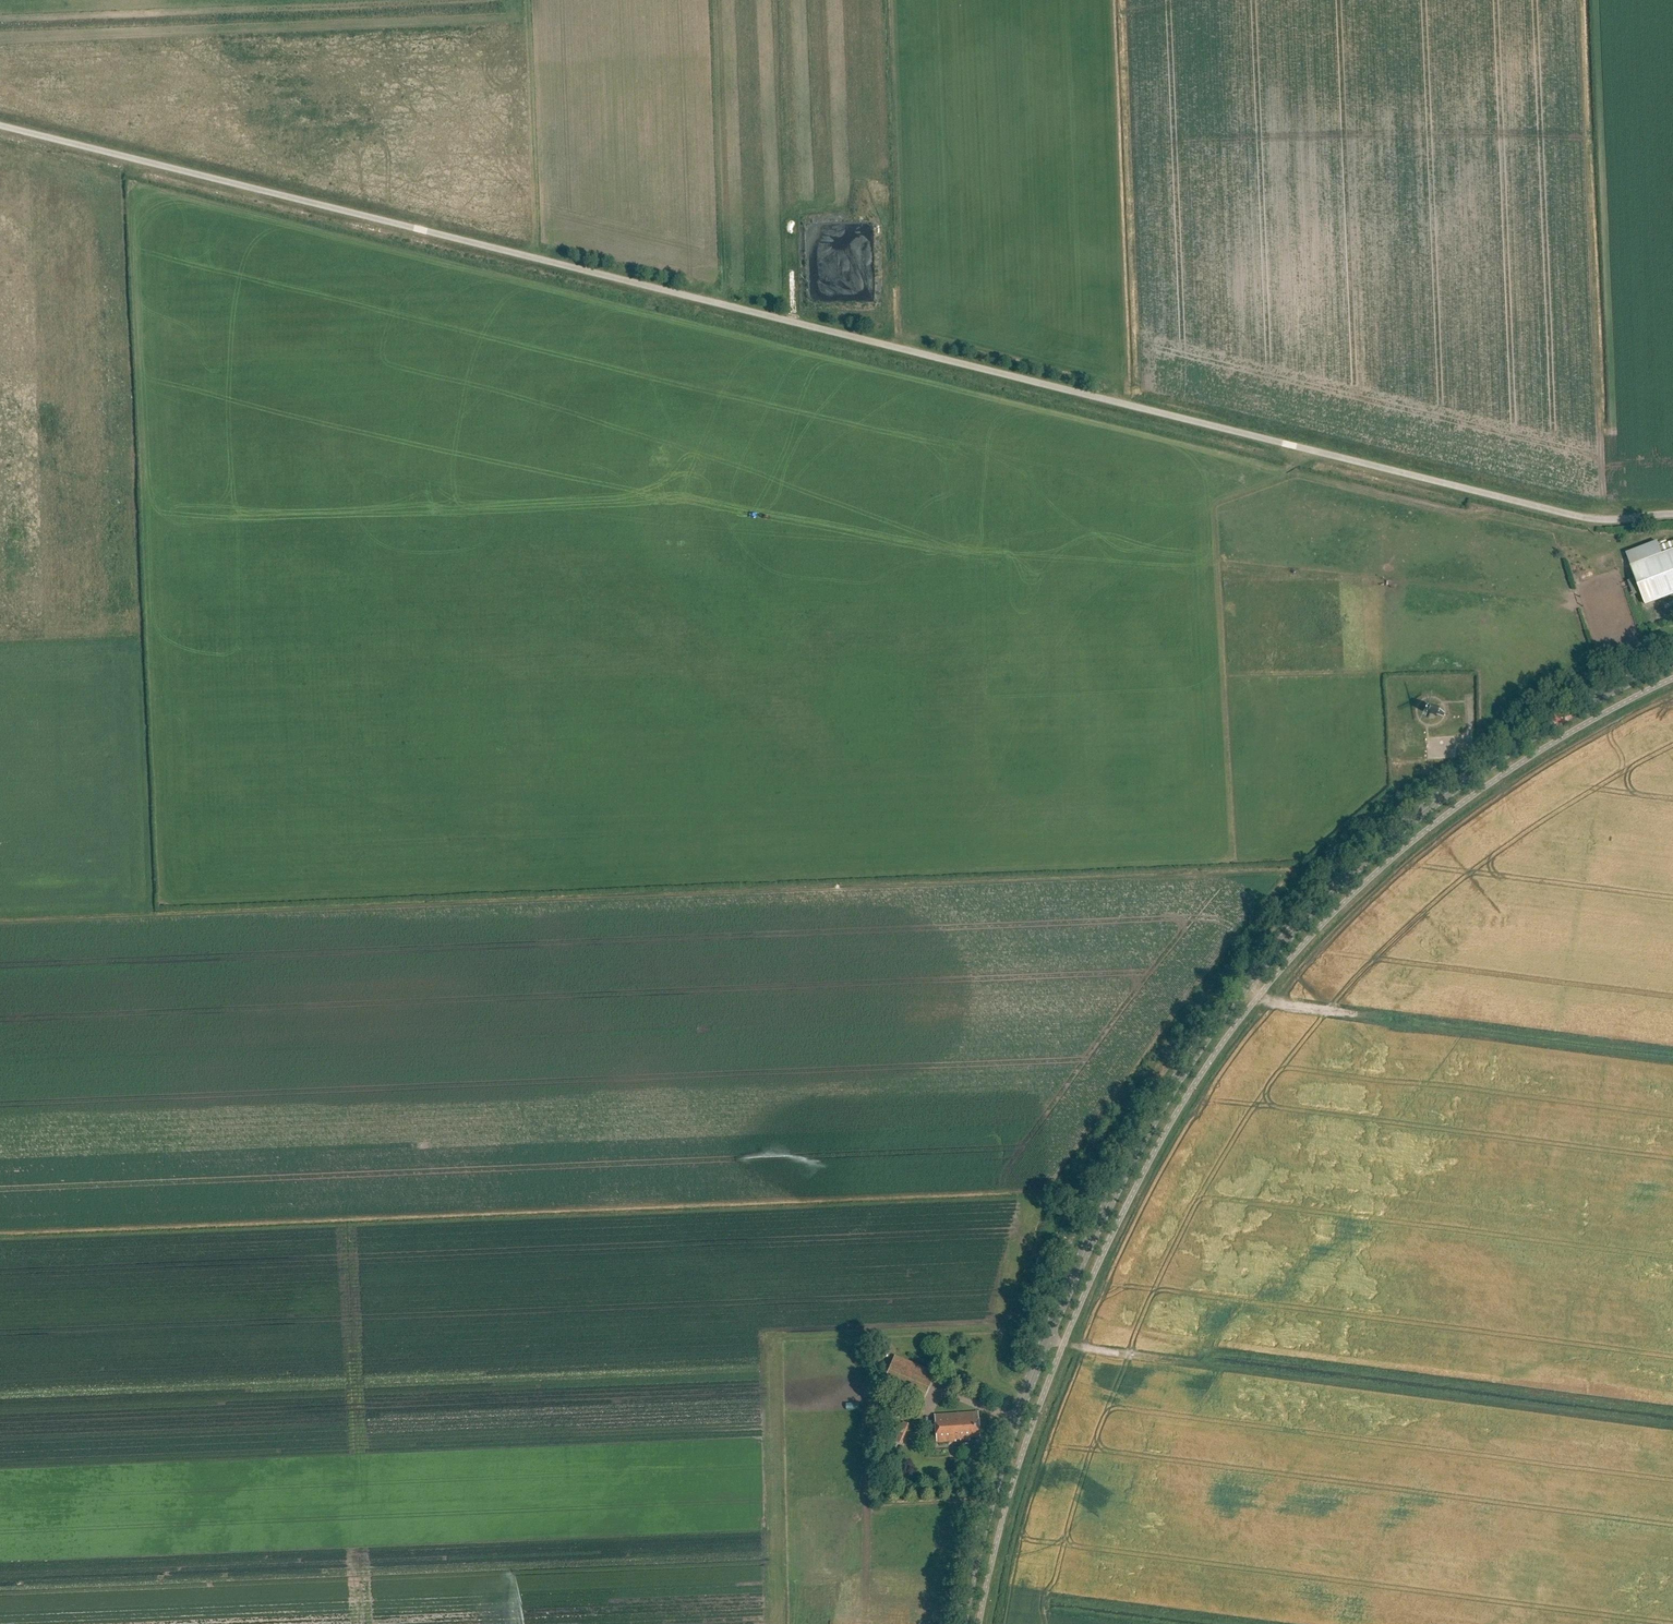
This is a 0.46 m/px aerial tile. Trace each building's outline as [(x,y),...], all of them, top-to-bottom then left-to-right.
[(863,277),(862,233),(822,234),(823,263),(842,263),(842,280),(838,280),(839,292),(856,291),(856,277),(863,277)] [(1645,603),(1672,593),(1672,549),(1631,565),(1645,603)] [(1428,707),(1419,716),(1424,721),(1433,712),(1428,707)] [(895,1354),(882,1386),(922,1404),(936,1372),(895,1354)] [(977,1409),(935,1413),(937,1441),(971,1438),(971,1436),(979,1435),(977,1409)] [(902,1445),(910,1427),(904,1424),(895,1443),(902,1445)]
